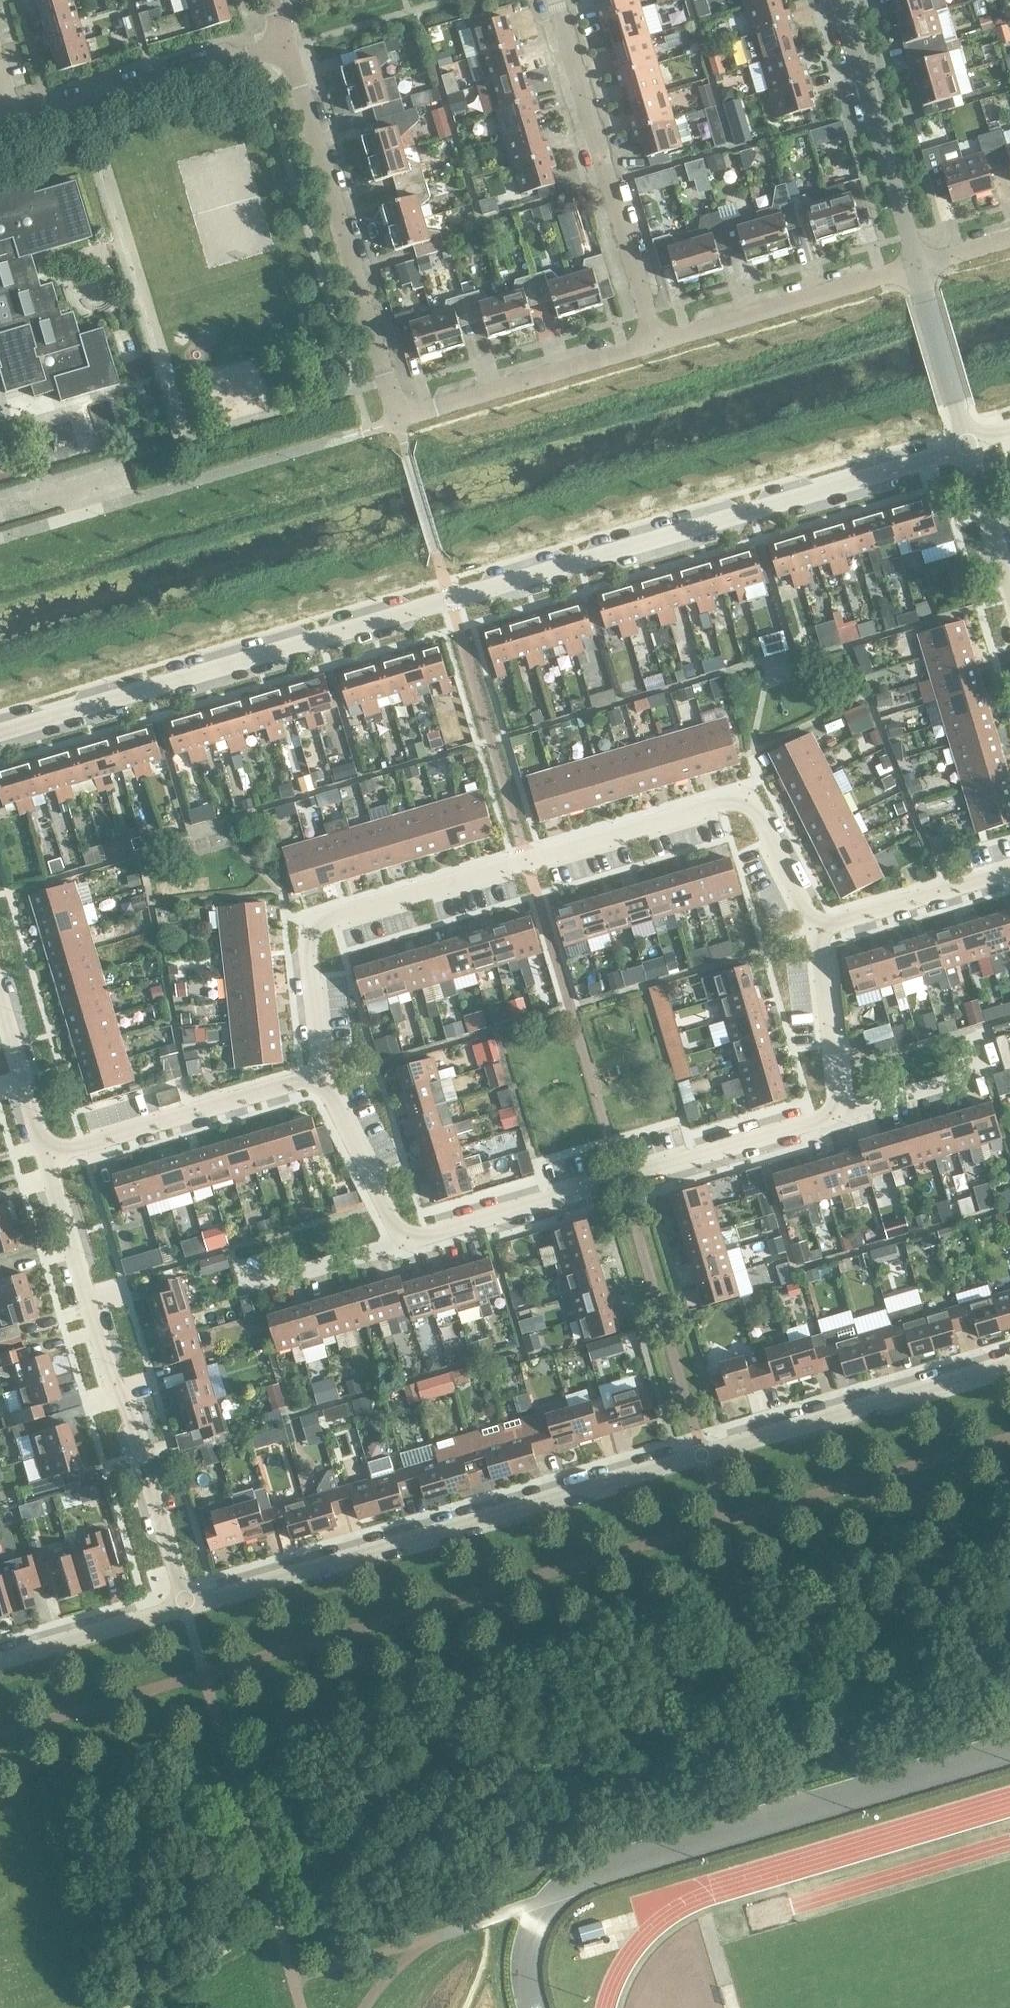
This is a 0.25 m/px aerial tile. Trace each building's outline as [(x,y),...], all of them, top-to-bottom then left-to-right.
[(38,10),(70,0),(35,0),(38,10)] [(72,0),(70,0),(38,10),(44,30),(78,20),(72,0)] [(223,0),(186,0),(189,10),(223,0)] [(223,0),(189,10),(195,32),(229,22),(223,0)] [(600,20),(641,8),(639,0),(601,0),(603,6),(597,8),(600,20)] [(780,0),(770,0),(744,8),(753,35),(793,23),(789,11),(784,13),(780,0)] [(896,1),(893,2),(899,23),(936,12),(944,10),(945,6),(944,3),(941,0),(939,0),(933,2),(932,0),(896,0),(896,1)] [(610,31),(614,46),(649,36),(641,8),(600,20),(604,33),(610,31)] [(146,12),(137,15),(140,25),(149,22),(146,12)] [(936,12),(899,23),(906,44),(909,43),(912,53),(945,44),(942,34),(936,12)] [(978,20),(982,33),(993,30),(990,16),(978,20)] [(124,29),(133,27),(130,17),(121,19),(124,29)] [(471,28),(479,56),(520,44),(516,32),(510,33),(506,17),(471,28)] [(78,20),(44,30),(50,51),(84,41),(78,20)] [(149,22),(140,25),(143,34),(152,32),(149,22)] [(797,36),(793,23),(753,35),(761,63),(796,53),(791,37),(797,36)] [(136,37),(133,27),(124,29),(127,39),(136,37)] [(613,63),(617,76),(657,64),(649,36),(614,46),(619,61),(613,63)] [(90,63),(84,41),(50,51),(56,73),(90,63)] [(384,43),(360,50),(364,62),(342,69),(348,91),(383,81),(380,69),(390,60),(384,43)] [(479,56),(487,84),(522,73),(518,58),(523,56),(520,44),(479,56)] [(918,85),(954,74),(948,53),(945,44),(912,53),(915,63),(911,64),(918,85)] [(442,67),(453,63),(449,51),(438,55),(442,67)] [(800,68),(796,53),(761,63),(769,91),(809,78),(806,66),(800,68)] [(626,86),(631,101),(666,91),(657,64),(617,76),(620,88),(626,86)] [(447,96),(459,92),(454,73),(442,76),(447,96)] [(487,84),(495,111),(536,99),(532,87),(527,89),(522,73),(487,84)] [(918,85),(921,95),(924,107),(927,106),(930,115),(955,108),(953,98),(960,96),(954,74),(918,85)] [(377,107),(381,119),(405,112),(395,77),(383,81),(348,91),(355,114),(377,107)] [(813,91),(809,78),(769,91),(777,119),(812,109),(807,93),(813,91)] [(736,100),(733,92),(726,88),(719,90),(723,103),(736,100)] [(430,102),(439,100),(436,90),(427,93),(430,102)] [(463,91),(459,92),(447,96),(454,117),(469,112),(463,91)] [(629,118),(633,131),(674,119),(666,91),(631,101),(635,117),(629,118)] [(716,106),(713,95),(703,98),(706,109),(716,106)] [(540,112),(536,99),(495,111),(504,139),(538,129),(534,113),(540,112)] [(723,103),(728,120),(740,116),(736,100),(723,103)] [(416,108),(405,112),(381,119),(384,131),(362,138),(369,160),(403,150),(400,138),(420,121),(416,108)] [(992,126),(991,112),(964,114),(965,127),(992,126)] [(674,119),(633,131),(637,143),(642,142),(647,157),(682,147),(674,119)] [(440,139),(452,135),(447,120),(435,123),(440,139)] [(504,139),(512,166),(552,154),(549,142),(543,144),(538,129),(504,139)] [(998,161),(1009,158),(1009,161),(1009,146),(1007,147),(1002,130),(990,134),(998,161)] [(983,154),(963,160),(973,196),(995,190),(987,164),(998,161),(990,134),(978,137),(983,154)] [(963,160),(958,143),(957,144),(957,145),(938,150),(937,148),(923,152),(932,180),(945,177),(952,203),(973,196),(963,160)] [(407,161),(403,150),(369,160),(375,183),(397,176),(401,188),(425,181),(439,176),(434,159),(420,163),(407,161)] [(552,154),(512,166),(520,195),(555,184),(550,169),(556,167),(552,154)] [(706,159),(710,171),(726,167),(722,154),(706,159)] [(705,159),(688,164),(693,180),(710,175),(705,159)] [(30,256),(91,238),(75,181),(33,193),(29,179),(0,187),(0,378),(4,394),(30,386),(33,397),(56,391),(60,402),(118,385),(102,329),(79,335),(72,312),(60,316),(51,284),(39,287),(30,256)] [(825,189),(828,201),(839,236),(861,229),(855,207),(867,203),(860,179),(825,189)] [(382,207),(389,229),(424,219),(420,207),(430,198),(425,181),(401,188),(405,200),(382,207)] [(816,243),(839,236),(828,201),(825,189),(790,200),(798,224),(810,220),(816,243)] [(786,227),(798,224),(790,200),(773,205),(771,218),(759,221),(770,256),(792,250),(786,227)] [(492,202),(480,205),(483,216),(495,213),(492,202)] [(652,205),(645,207),(649,219),(655,217),(652,205)] [(531,210),(534,220),(550,216),(547,206),(531,210)] [(573,211),(559,216),(568,248),(571,247),(580,244),(582,243),(573,211)] [(688,233),(690,242),(701,277),(723,270),(716,248),(729,244),(721,220),(719,212),(700,218),(699,230),(688,233)] [(721,220),(729,244),(731,254),(743,250),(747,263),(770,256),(759,221),(748,225),(739,215),(721,220)] [(424,219),(389,229),(396,252),(418,245),(421,257),(446,250),(440,232),(427,230),(424,219)] [(701,277),(690,242),(679,245),(670,235),(652,240),(659,264),(672,261),(678,283),(701,277)] [(484,243),(482,236),(472,239),(474,246),(484,243)] [(582,274),(571,277),(581,312),(603,305),(597,283),(609,279),(602,255),(584,260),(582,274)] [(417,261),(416,262),(420,274),(432,270),(428,256),(416,260),(417,261)] [(416,262),(395,268),(401,288),(422,282),(416,262)] [(581,312),(571,277),(559,280),(550,270),(533,275),(540,300),(552,296),(559,318),(581,312)] [(513,294),(502,297),(512,332),(534,325),(528,303),(540,300),(533,275),(515,280),(513,294)] [(490,339),(512,332),(502,297),(490,301),(481,291),(476,292),(473,281),(461,285),(464,296),(471,320),(483,316),(490,339)] [(444,314),(433,318),(443,352),(465,346),(459,324),(471,320),(464,296),(446,301),(444,314)] [(405,351),(417,347),(421,359),(443,352),(433,318),(421,321),(412,311),(395,316),(405,351)] [(927,498),(906,504),(920,551),(919,551),(920,552),(955,541),(947,513),(932,518),(927,498)] [(906,504),(887,510),(896,543),(908,540),(912,553),(919,551),(920,551),(906,504)] [(901,558),(896,543),(887,510),(867,516),(881,562),(885,576),(890,574),(893,570),(890,561),(901,558)] [(848,521),(857,555),(869,551),(873,564),(881,562),(867,516),(848,521)] [(848,521),(828,527),(842,574),(849,571),(846,558),(857,555),(848,521)] [(834,576),(842,574),(828,527),(808,533),(818,566),(830,563),(834,576)] [(808,533),(789,539),(802,585),(810,583),(806,570),(818,566),(808,533)] [(802,585),(789,539),(769,545),(778,578),(791,574),(795,587),(802,585)] [(734,555),(748,601),(756,599),(752,586),(764,582),(755,549),(734,555)] [(748,601),(734,555),(715,561),(724,594),(736,590),(740,603),(748,601)] [(713,597),(724,594),(715,561),(695,566),(709,613),(716,610),(713,597)] [(676,572),(685,605),(697,602),(701,615),(709,613),(695,566),(676,572)] [(656,578),(669,624),(677,622),(673,609),(685,605),(676,572),(656,578)] [(636,584),(646,617),(658,613),(662,626),(669,624),(656,578),(636,584)] [(636,584),(617,589),(630,636),(638,633),(634,620),(646,617),(636,584)] [(630,636),(617,589),(597,595),(606,628),(619,625),(622,638),(630,636)] [(915,605),(917,613),(919,618),(931,614),(927,601),(915,605)] [(563,609),(577,655),(585,653),(581,639),(593,636),(584,603),(563,609)] [(544,615),(554,648),(565,644),(569,657),(577,655),(563,609),(544,615)] [(900,627),(919,621),(919,618),(917,613),(897,619),(900,627)] [(524,620),(538,667),(546,664),(542,651),(554,648),(544,615),(524,620)] [(899,627),(896,615),(895,615),(885,618),(888,630),(899,627)] [(524,620),(505,626),(514,659),(526,656),(530,669),(538,667),(524,620)] [(925,658),(969,645),(963,622),(918,635),(925,658)] [(856,623),(836,629),(841,644),(860,639),(856,623)] [(514,659),(505,626),(484,632),(494,665),(495,665),(499,678),(507,676),(503,663),(514,659)] [(969,645),(925,658),(931,679),(976,666),(969,645)] [(438,646),(418,652),(428,685),(439,681),(443,694),(451,692),(447,679),(448,679),(438,646)] [(764,678),(787,672),(781,649),(758,655),(764,678)] [(418,652),(398,657),(412,704),(420,701),(416,688),(428,685),(418,652)] [(404,706),(412,704),(398,657),(379,663),(389,696),(400,693),(404,706)] [(705,675),(720,670),(725,669),(721,657),(701,663),(705,675)] [(379,663),(359,669),(373,715),(381,713),(377,700),(389,696),(379,663)] [(683,666),(687,679),(696,676),(692,664),(683,666)] [(938,701),(982,688),(976,666),(931,679),(938,701)] [(373,715),(359,669),(339,675),(349,708),(361,704),(365,717),(373,715)] [(676,673),(678,683),(686,680),(683,671),(676,673)] [(666,687),(665,686),(662,675),(643,680),(647,693),(666,687)] [(324,676),(304,681),(317,728),(325,725),(321,712),(334,709),(324,676)] [(317,728),(304,681),(284,687),(294,720),(306,717),(310,730),(317,728)] [(294,720),(284,687),(265,693),(278,739),(286,737),(282,724),(294,720)] [(694,700),(691,688),(678,691),(681,703),(694,700)] [(944,723),(989,710),(982,688),(938,701),(944,723)] [(879,708),(893,705),(890,692),(876,696),(879,708)] [(278,739),(265,693),(245,699),(255,732),(267,728),(270,742),(278,739)] [(645,695),(627,701),(634,720),(651,714),(645,695)] [(255,732),(245,699),(225,704),(239,751),(247,748),(243,735),(255,732)] [(239,751),(225,704),(206,710),(216,743),(227,740),(231,753),(239,751)] [(852,737),(874,727),(865,705),(842,714),(852,737)] [(186,716),(200,762),(208,760),(204,747),(216,743),(206,710),(186,716)] [(989,710),(944,723),(951,745),(995,732),(989,710)] [(609,715),(612,726),(622,723),(618,712),(609,715)] [(200,762),(186,716),(166,722),(176,755),(188,751),(192,765),(200,762)] [(726,719),(703,726),(716,770),(739,764),(726,719)] [(570,722),(562,725),(565,734),(573,731),(570,722)] [(886,726),(889,738),(903,735),(900,723),(886,726)] [(563,734),(560,724),(549,727),(552,737),(563,734)] [(132,732),(145,778),(153,776),(149,763),(162,759),(152,726),(132,732)] [(716,770),(703,726),(682,732),(695,777),(716,770)] [(137,781),(145,778),(132,732),(112,738),(122,771),(134,767),(137,781)] [(682,732),(660,739),(673,783),(695,777),(682,732)] [(957,767),(1002,754),(995,732),(951,745),(957,767)] [(780,775),(822,755),(811,734),(769,754),(780,775)] [(122,771),(112,738),(93,744),(106,790),(114,788),(110,774),(122,771)] [(441,739),(430,742),(432,750),(443,746),(441,739)] [(651,790),(673,783),(660,739),(638,745),(651,790)] [(902,742),(891,746),(897,761),(907,757),(902,742)] [(106,790),(93,744),(73,749),(83,782),(94,779),(98,792),(106,790)] [(616,752),(629,796),(651,790),(638,745),(616,752)] [(424,747),(416,749),(419,759),(421,759),(427,757),(424,747)] [(83,782),(73,749),(54,755),(67,801),(75,799),(71,786),(83,782)] [(473,752),(463,755),(465,765),(476,762),(473,752)] [(594,758),(607,802),(629,796),(616,752),(594,758)] [(964,789),(1008,776),(1002,754),(957,767),(964,789)] [(67,801),(54,755),(34,761),(44,794),(55,791),(59,804),(67,801)] [(822,755),(780,775),(790,796),(832,775),(822,755)] [(892,767),(888,755),(879,759),(883,771),(892,767)] [(585,809),(607,802),(594,758),(572,764),(585,809)] [(44,794),(34,761),(14,767),(28,813),(36,811),(32,797),(44,794)] [(428,765),(429,770),(431,776),(440,773),(437,763),(428,765)] [(357,774),(354,764),(333,770),(336,780),(357,774)] [(572,764),(550,771),(563,815),(585,809),(572,764)] [(14,767),(0,771),(0,793),(4,806),(16,802),(20,815),(28,813),(14,767)] [(417,767),(402,771),(405,781),(420,776),(417,767)] [(563,815),(550,771),(527,778),(540,822),(563,815)] [(321,772),(312,774),(314,781),(323,778),(321,772)] [(903,776),(906,782),(915,779),(913,773),(903,776)] [(832,775),(790,796),(800,816),(842,796),(832,775)] [(888,790),(896,786),(891,776),(882,780),(888,790)] [(1009,799),(1009,782),(1008,776),(964,789),(970,811),(1009,799)] [(919,779),(916,779),(905,784),(910,796),(923,791),(919,779)] [(375,789),(372,781),(359,784),(362,793),(375,789)] [(459,798),(472,842),(495,835),(482,791),(459,798)] [(332,793),(322,795),(325,803),(334,800),(332,793)] [(842,796),(800,816),(811,837),(852,816),(842,796)] [(303,800),(306,809),(318,805),(315,797),(303,800)] [(459,798),(437,804),(450,849),(472,842),(459,798)] [(242,801),(244,809),(252,807),(250,799),(242,801)] [(970,811),(977,834),(1009,824),(1009,799),(970,811)] [(293,801),(272,805),(275,817),(295,812),(293,801)] [(907,813),(903,803),(894,806),(898,816),(907,813)] [(68,811),(66,804),(59,806),(61,813),(68,811)] [(428,855),(450,849),(437,804),(415,811),(428,855)] [(192,826),(202,823),(197,808),(187,811),(192,826)] [(415,811),(393,817),(406,861),(428,855),(415,811)] [(925,813),(918,816),(922,825),(929,822),(925,813)] [(852,816),(811,837),(821,857),(862,837),(852,816)] [(384,868),(406,861),(393,817),(371,824),(384,868)] [(362,874),(349,830),(346,819),(324,825),(328,836),(341,881),(362,874)] [(934,822),(922,827),(927,838),(938,834),(934,822)] [(371,824),(349,830),(362,874),(384,868),(371,824)] [(138,835),(139,838),(141,837),(144,848),(152,846),(148,832),(138,835)] [(328,836),(306,843),(319,887),(341,881),(328,836)] [(131,840),(134,852),(144,849),(144,848),(141,837),(139,838),(131,840)] [(862,837),(821,857),(831,878),(872,857),(862,837)] [(914,850),(920,847),(916,838),(908,841),(914,850)] [(319,887),(306,843),(283,850),(296,894),(319,887)] [(872,857),(831,878),(842,899),(883,878),(872,857)] [(50,869),(52,876),(65,872),(61,859),(55,861),(50,869)] [(731,859),(708,866),(718,901),(741,894),(731,859)] [(696,907),(718,901),(708,866),(686,872),(696,907)] [(686,872),(664,879),(675,914),(696,907),(686,872)] [(130,888),(141,886),(139,874),(128,877),(130,888)] [(653,920),(675,914),(664,879),(642,885),(653,920)] [(37,919),(81,906),(75,883),(30,896),(37,919)] [(653,920),(642,885),(620,891),(631,927),(653,920)] [(631,927),(620,891),(599,898),(609,933),(631,927)] [(149,910),(146,897),(134,900),(137,913),(149,910)] [(599,898),(577,904),(587,940),(609,933),(599,898)] [(221,932),(267,927),(264,903),(218,908),(221,932)] [(587,940),(577,904),(554,911),(564,946),(587,940)] [(732,914),(729,905),(720,908),(723,917),(732,914)] [(81,906),(37,919),(44,941),(88,928),(81,906)] [(1009,946),(1009,912),(1001,915),(1009,946)] [(989,957),(995,976),(1007,972),(1001,953),(1009,950),(1009,946),(1001,915),(979,921),(989,957)] [(519,960),(528,957),(542,953),(531,918),(508,924),(519,960)] [(989,957),(979,921),(956,928),(967,963),(989,957)] [(519,960),(508,924),(486,931),(497,966),(507,963),(510,973),(522,970),(521,967),(519,960)] [(224,954),(270,949),(267,927),(221,932),(224,954)] [(50,963),(94,949),(88,928),(44,941),(50,963)] [(956,928),(935,934),(951,988),(961,985),(956,966),(967,963),(956,928)] [(475,973),(484,970),(497,966),(486,931),(465,937),(475,973)] [(913,941),(923,976),(926,985),(940,981),(942,991),(951,988),(935,934),(913,941)] [(475,973),(465,937),(443,944),(453,979),(475,973)] [(175,940),(166,941),(167,950),(176,949),(175,940)] [(891,947),(901,982),(923,976),(913,941),(891,947)] [(734,956),(730,942),(709,948),(713,962),(734,956)] [(453,979),(443,944),(421,950),(431,986),(453,979)] [(691,969),(713,962),(709,948),(708,947),(686,953),(691,969)] [(901,982),(891,947),(869,954),(879,989),(901,982)] [(94,949),(50,963),(56,985),(101,971),(94,949)] [(270,949),(224,954),(226,977),(272,972),(270,949)] [(399,957),(409,992),(431,986),(421,950),(399,957)] [(674,953),(664,956),(669,973),(678,970),(674,953)] [(879,989),(869,954),(846,960),(857,996),(879,989)] [(377,963),(388,998),(396,1027),(406,1024),(398,995),(409,992),(399,957),(377,963)] [(653,979),(669,975),(665,962),(649,966),(653,979)] [(365,1005),(379,1001),(388,998),(377,963),(354,970),(365,1005)] [(532,973),(530,964),(521,967),(522,970),(523,976),(532,973)] [(177,966),(168,967),(169,976),(178,975),(177,966)] [(719,999),(754,989),(748,966),(712,976),(719,999)] [(626,987),(640,983),(636,970),(622,974),(626,987)] [(101,971),(56,985),(63,1006),(107,993),(101,971)] [(272,972),(226,977),(229,1000),(275,995),(272,972)] [(622,986),(618,973),(607,977),(611,990),(622,986)] [(206,978),(190,979),(191,991),(207,990),(206,978)] [(603,994),(600,983),(589,986),(592,997),(603,994)] [(186,984),(175,985),(176,998),(187,997),(186,984)] [(663,984),(650,988),(658,1017),(672,1013),(663,984)] [(149,989),(153,1003),(164,999),(160,986),(149,989)] [(719,999),(722,1008),(725,1021),(761,1011),(754,989),(719,999)] [(906,999),(903,989),(895,992),(897,1001),(906,999)] [(433,993),(436,1002),(445,999),(442,990),(433,993)] [(107,993),(63,1006),(69,1028),(114,1015),(107,993)] [(433,993),(424,995),(427,1004),(436,1002),(433,993)] [(275,995),(229,1000),(231,1022),(277,1017),(275,995)] [(509,1007),(513,1021),(529,1016),(525,1002),(509,1007)] [(165,1016),(162,1003),(152,1007),(155,1019),(165,1016)] [(725,1021),(729,1034),(732,1043),(767,1033),(761,1011),(725,1021)] [(507,1012),(492,1017),(494,1025),(510,1020),(507,1012)] [(984,1023),(981,1012),(967,1016),(971,1027),(984,1023)] [(658,1017),(665,1039),(678,1035),(672,1013),(658,1017)] [(191,1024),(190,1014),(181,1015),(182,1025),(191,1024)] [(114,1015),(69,1028),(76,1050),(120,1037),(114,1015)] [(465,1020),(469,1033),(485,1028),(481,1016),(465,1020)] [(277,1017),(231,1022),(234,1045),(280,1040),(277,1017)] [(445,1027),(448,1038),(464,1034),(460,1022),(445,1027)] [(862,1033),(866,1045),(869,1056),(896,1048),(889,1025),(862,1033)] [(892,1037),(896,1048),(910,1044),(907,1032),(892,1037)] [(194,1043),(193,1033),(183,1034),(185,1044),(194,1043)] [(732,1043),(734,1052),(738,1065),(774,1054),(767,1033),(732,1043)] [(665,1039),(671,1061),(684,1057),(678,1035),(665,1039)] [(1006,1035),(995,1038),(1005,1072),(1009,1071),(1009,1048),(1006,1035)] [(82,1072),(127,1059),(120,1037),(76,1050),(82,1072)] [(401,1052),(396,1038),(375,1044),(380,1058),(401,1052)] [(280,1040),(234,1045),(236,1069),(282,1064),(280,1040)] [(500,1060),(495,1044),(494,1040),(483,1044),(489,1063),(500,1060)] [(738,1065),(742,1078),(745,1087),(780,1076),(774,1054),(738,1065)] [(671,1061),(677,1082),(691,1078),(684,1057),(671,1061)] [(440,1081),(437,1072),(433,1058),(398,1069),(405,1092),(440,1081)] [(127,1059),(82,1072),(89,1095),(133,1082),(127,1059)] [(186,1062),(188,1075),(188,1077),(202,1074),(200,1060),(199,1060),(186,1062)] [(507,1084),(502,1067),(489,1071),(494,1089),(507,1084)] [(454,1068),(444,1070),(447,1079),(456,1077),(454,1068)] [(999,1097),(1009,1094),(1009,1090),(1005,1072),(993,1075),(999,1097)] [(780,1076),(745,1087),(751,1110),(787,1099),(780,1076)] [(740,1088),(737,1079),(721,1084),(724,1093),(740,1088)] [(440,1081),(405,1092),(411,1114),(447,1103),(440,1081)] [(128,1086),(130,1093),(142,1089),(140,1082),(128,1086)] [(182,1102),(178,1088),(157,1094),(161,1108),(182,1102)] [(497,1094),(502,1110),(513,1107),(508,1090),(497,1094)] [(136,1118),(147,1117),(144,1094),(133,1095),(136,1118)] [(447,1103),(411,1114),(418,1135),(453,1125),(447,1103)] [(979,1146),(988,1143),(1002,1139),(992,1103),(969,1110),(979,1146)] [(519,1126),(513,1108),(498,1112),(504,1131),(519,1126)] [(979,1146),(969,1110),(947,1117),(957,1152),(979,1146)] [(957,1152),(947,1117),(925,1123),(936,1158),(957,1152)] [(300,1160),(322,1153),(323,1153),(321,1146),(316,1129),(312,1118),(289,1124),(300,1160)] [(453,1125),(418,1135),(424,1157),(459,1147),(456,1135),(473,1130),(469,1120),(453,1125)] [(903,1129),(914,1165),(936,1158),(925,1123),(903,1129)] [(300,1160),(289,1124),(267,1131),(278,1166),(300,1160)] [(325,1127),(316,1129),(321,1146),(330,1143),(325,1127)] [(892,1171),(901,1169),(914,1165),(903,1129),(881,1136),(892,1171)] [(256,1173),(278,1166),(267,1131),(246,1137),(256,1173)] [(892,1171),(881,1136),(859,1143),(861,1150),(862,1150),(870,1178),(871,1178),(892,1171)] [(246,1137),(224,1144),(234,1179),(256,1173),(246,1137)] [(212,1186),(234,1179),(224,1144),(202,1150),(212,1186)] [(459,1147),(424,1157),(431,1179),(466,1169),(459,1147)] [(212,1186),(202,1150),(179,1157),(190,1192),(212,1186)] [(839,1157),(850,1192),(873,1185),(871,1178),(870,1178),(862,1150),(861,1150),(839,1157)] [(981,1152),(984,1161),(993,1159),(990,1150),(981,1152)] [(981,1152),(973,1155),(975,1164),(984,1161),(981,1152)] [(473,1167),(482,1164),(479,1155),(470,1158),(473,1167)] [(190,1192),(179,1157),(158,1163),(168,1199),(190,1192)] [(850,1192),(839,1157),(818,1163),(828,1198),(850,1192)] [(168,1199),(158,1163),(136,1170),(146,1205),(168,1199)] [(818,1163),(796,1170),(806,1205),(828,1198),(818,1163)] [(938,1165),(940,1174),(949,1172),(946,1163),(938,1165)] [(482,1164),(473,1167),(476,1175),(485,1173),(482,1164)] [(473,1192),(468,1178),(466,1169),(431,1179),(437,1202),(473,1192)] [(123,1212),(146,1205),(136,1170),(113,1176),(123,1212)] [(291,1180),(289,1170),(280,1173),(282,1182),(291,1180)] [(783,1212),(797,1207),(806,1205),(796,1170),(773,1176),(783,1212)] [(894,1178),(897,1187),(905,1185),(903,1176),(894,1178)] [(762,1181),(747,1186),(751,1197),(757,1195),(766,1193),(762,1181)] [(713,1208),(711,1199),(706,1185),(671,1196),(678,1219),(713,1208)] [(996,1195),(999,1206),(1009,1203),(1009,1191),(996,1195)] [(766,1193),(757,1195),(760,1206),(772,1202),(769,1192),(766,1193)] [(863,1205),(861,1196),(852,1199),(855,1208),(863,1205)] [(855,1208),(852,1199),(843,1201),(846,1210),(855,1208)] [(9,1227),(2,1204),(0,1205),(0,1230),(9,1227)] [(312,1206),(298,1209),(301,1219),(314,1215),(312,1206)] [(713,1208),(678,1219),(684,1240),(720,1230),(713,1208)] [(820,1218),(817,1209),(808,1212),(811,1221),(820,1218)] [(914,1217),(918,1229),(929,1225),(925,1213),(914,1217)] [(270,1218),(270,1219),(273,1229),(286,1225),(283,1214),(270,1218)] [(776,1228),(773,1217),(759,1221),(762,1232),(776,1228)] [(274,1231),(273,1229),(270,1219),(257,1223),(261,1235),(274,1231)] [(551,1231),(555,1245),(558,1254),(593,1243),(587,1221),(551,1231)] [(885,1227),(890,1243),(903,1239),(899,1223),(885,1227)] [(236,1234),(238,1242),(250,1239),(246,1226),(235,1229),(236,1234)] [(16,1250),(9,1227),(0,1230),(0,1254),(16,1250)] [(720,1230),(684,1240),(691,1262),(726,1252),(720,1230)] [(221,1248),(217,1233),(203,1237),(207,1252),(221,1248)] [(229,1245),(238,1243),(238,1242),(236,1234),(227,1236),(229,1245)] [(935,1235),(921,1239),(924,1249),(938,1244),(935,1235)] [(181,1242),(186,1258),(207,1252),(203,1237),(203,1236),(181,1242)] [(780,1240),(769,1244),(774,1260),(785,1256),(780,1240)] [(558,1254),(561,1263),(564,1276),(600,1265),(593,1243),(558,1254)] [(160,1248),(160,1250),(164,1264),(173,1262),(168,1246),(160,1248)] [(542,1258),(551,1256),(549,1247),(540,1250),(542,1258)] [(878,1251),(872,1253),(874,1260),(880,1258),(878,1251)] [(697,1284),(733,1274),(746,1270),(741,1252),(727,1256),(726,1252),(691,1262),(697,1284)] [(858,1256),(862,1270),(872,1267),(868,1253),(858,1256)] [(202,1261),(204,1267),(208,1270),(228,1264),(225,1254),(202,1261)] [(551,1256),(542,1258),(545,1267),(554,1265),(551,1256)] [(468,1266),(481,1311),(483,1319),(493,1316),(488,1299),(501,1295),(491,1259),(468,1266)] [(564,1276),(568,1289),(571,1298),(606,1287),(600,1265),(564,1276)] [(481,1311),(468,1266),(446,1272),(456,1308),(459,1317),(481,1311)] [(780,1285),(793,1282),(789,1267),(776,1270),(780,1285)] [(821,1280),(817,1268),(806,1272),(809,1283),(821,1280)] [(446,1272),(424,1279),(434,1314),(456,1308),(446,1272)] [(29,1296),(23,1273),(0,1280),(0,1305),(29,1296)] [(733,1274),(697,1284),(704,1307),(739,1297),(733,1274)] [(149,1299),(156,1321),(190,1311),(180,1278),(157,1284),(160,1295),(149,1299)] [(402,1285),(403,1285),(400,1278),(378,1284),(388,1320),(390,1327),(393,1336),(402,1333),(397,1317),(409,1313),(410,1313),(402,1285)] [(411,1321),(434,1314),(424,1279),(403,1285),(402,1285),(410,1313),(409,1313),(411,1321)] [(786,1286),(789,1298),(801,1295),(799,1283),(786,1286)] [(366,1326),(388,1320),(378,1284),(356,1291),(366,1326)] [(571,1298),(574,1306),(577,1319),(613,1309),(606,1287),(571,1298)] [(509,1292),(514,1308),(529,1304),(524,1288),(509,1292)] [(884,1311),(918,1300),(914,1288),(880,1298),(884,1311)] [(356,1291),(334,1297),(344,1332),(366,1326),(356,1291)] [(1002,1331),(1009,1329),(1009,1291),(992,1297),(1002,1331)] [(251,1293),(240,1297),(239,1297),(246,1319),(257,1315),(251,1293)] [(751,1295),(736,1300),(741,1314),(756,1310),(751,1295)] [(15,1338),(11,1326),(36,1319),(29,1296),(0,1305),(0,1342),(15,1338)] [(322,1339),(344,1332),(334,1297),(312,1304),(322,1339)] [(992,1297),(958,1306),(965,1329),(976,1326),(979,1338),(1002,1331),(992,1297)] [(300,1345),(302,1352),(303,1355),(325,1348),(322,1339),(312,1304),(290,1310),(300,1345)] [(935,1351),(925,1316),(922,1305),(888,1315),(892,1326),(899,1349),(902,1361),(935,1351)] [(958,1306),(925,1316),(935,1351),(958,1344),(955,1333),(965,1329),(958,1306)] [(577,1319),(584,1342),(619,1332),(613,1309),(577,1319)] [(300,1345),(290,1310),(267,1317),(278,1352),(300,1345)] [(197,1333),(190,1311),(156,1321),(162,1343),(197,1333)] [(855,1324),(822,1334),(825,1346),(832,1369),(842,1366),(846,1377),(868,1370),(858,1336),(855,1324)] [(902,1361),(899,1349),(892,1326),(858,1336),(868,1370),(902,1361)] [(393,1336),(390,1327),(381,1329),(384,1338),(393,1336)] [(206,1366),(197,1333),(162,1343),(169,1366),(180,1363),(183,1373),(206,1366)] [(358,1346),(355,1337),(346,1340),(349,1349),(358,1346)] [(788,1344),(798,1379),(832,1369),(825,1346),(814,1349),(811,1337),(788,1344)] [(489,1338),(467,1345),(472,1361),(494,1355),(489,1338)] [(349,1349),(346,1340),(337,1342),(340,1351),(349,1349)] [(604,1357),(599,1341),(587,1344),(591,1361),(604,1357)] [(769,1362),(758,1365),(765,1388),(798,1379),(788,1344),(766,1351),(769,1362)] [(27,1360),(23,1348),(0,1355),(0,1377),(5,1378),(11,1377),(15,1388),(53,1377),(46,1354),(27,1360)] [(454,1352),(457,1365),(469,1361),(466,1349),(454,1352)] [(305,1361),(303,1355),(302,1352),(294,1355),(296,1364),(305,1361)] [(720,1402),(765,1388),(758,1365),(747,1368),(744,1357),(720,1364),(724,1375),(713,1379),(720,1402)] [(425,1360),(429,1372),(441,1369),(439,1362),(432,1358),(425,1360)] [(216,1400),(206,1366),(183,1373),(187,1384),(175,1387),(182,1410),(216,1400)] [(466,1369),(451,1373),(455,1386),(469,1382),(466,1369)] [(451,1373),(416,1383),(420,1400),(456,1390),(455,1386),(451,1373)] [(53,1377),(15,1388),(21,1411),(8,1415),(11,1427),(38,1419),(44,1417),(40,1405),(60,1400),(53,1377)] [(350,1397),(362,1393),(362,1391),(358,1379),(346,1383),(349,1395),(350,1396),(350,1397)] [(415,1383),(403,1386),(404,1387),(408,1401),(419,1398),(415,1383)] [(270,1400),(281,1397),(277,1384),(266,1387),(270,1400)] [(314,1395),(316,1405),(339,1399),(339,1398),(336,1389),(314,1395)] [(605,1410),(612,1433),(657,1420),(651,1397),(640,1400),(637,1389),(613,1396),(616,1407),(605,1410)] [(382,1390),(369,1393),(373,1411),(386,1408),(382,1390)] [(372,1413),(368,1397),(353,1401),(353,1403),(357,1417),(372,1413)] [(216,1400),(182,1410),(188,1433),(200,1429),(203,1440),(226,1433),(216,1400)] [(591,1402),(569,1409),(579,1443),(612,1433),(605,1410),(595,1413),(591,1402)] [(339,1413),(346,1417),(351,1416),(348,1404),(337,1407),(339,1413)] [(546,1412),(535,1415),(545,1453),(579,1443),(569,1409),(547,1415),(546,1412)] [(501,1426),(505,1440),(515,1474),(538,1468),(535,1456),(545,1453),(535,1415),(501,1426)] [(29,1435),(35,1458),(74,1446),(67,1423),(42,1431),(38,1419),(11,1427),(15,1439),(29,1435)] [(9,1436),(4,1423),(0,1425),(0,1440),(9,1436)] [(288,1442),(284,1425),(268,1430),(273,1447),(288,1442)] [(515,1474),(505,1440),(501,1426),(468,1436),(479,1473),(489,1469),(493,1481),(515,1474)] [(434,1446),(438,1459),(449,1494),(471,1487),(468,1476),(479,1473),(468,1436),(452,1440),(434,1446)] [(74,1446),(35,1458),(42,1480),(28,1484),(32,1496),(59,1488),(55,1476),(80,1469),(74,1446)] [(214,1446),(199,1450),(202,1461),(218,1456),(214,1446)] [(367,1463),(372,1479),(382,1514),(405,1507),(401,1495),(412,1492),(405,1469),(394,1472),(391,1462),(389,1457),(368,1463),(367,1463)] [(405,1469),(412,1492),(423,1489),(426,1501),(449,1494),(438,1459),(405,1469)] [(305,1499),(315,1533),(338,1527),(334,1515),(345,1512),(338,1489),(333,1470),(328,1471),(317,1490),(318,1495),(305,1499)] [(338,1489),(345,1512),(356,1509),(359,1520),(382,1514),(372,1479),(338,1489)] [(506,1501),(523,1496),(520,1487),(503,1492),(506,1501)] [(256,1500),(235,1507),(245,1541),(278,1531),(272,1508),(266,1488),(254,1491),(256,1500)] [(272,1508),(278,1531),(289,1528),(292,1540),(315,1533),(305,1499),(272,1508)] [(199,1509),(211,1551),(245,1541),(235,1507),(213,1513),(211,1505),(199,1509)] [(80,1553),(69,1556),(80,1593),(104,1586),(99,1570),(117,1564),(107,1531),(88,1536),(88,1538),(77,1541),(80,1553)] [(38,1540),(30,1543),(33,1555),(42,1553),(38,1540)] [(57,1600),(80,1593),(69,1556),(47,1563),(44,1552),(42,1553),(33,1555),(32,1556),(40,1582),(51,1578),(57,1600)] [(35,1606),(30,1590),(29,1585),(40,1582),(32,1556),(20,1559),(23,1570),(0,1576),(11,1613),(35,1606)] [(11,1613),(0,1576),(0,1616),(11,1613)] [(602,1922),(579,1929),(583,1942),(606,1935),(602,1922)]
